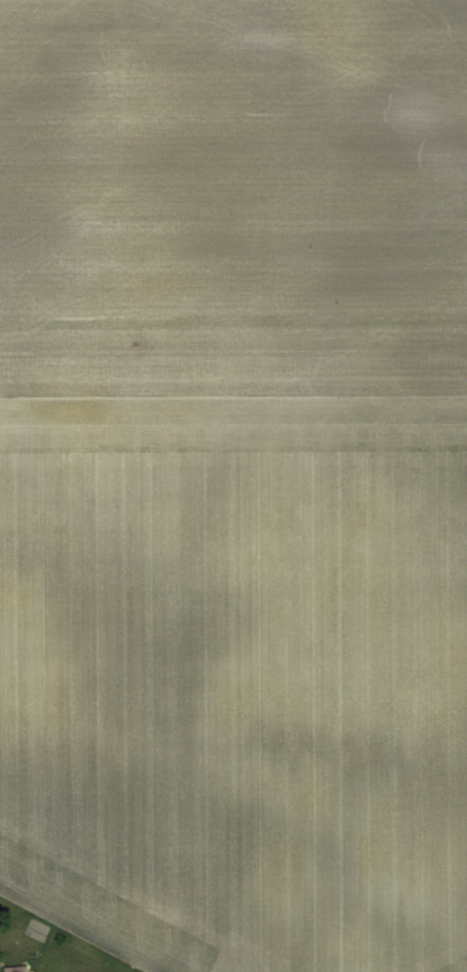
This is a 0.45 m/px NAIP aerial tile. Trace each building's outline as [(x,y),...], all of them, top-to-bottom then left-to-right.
[(2,964),(2,971),(25,971),(24,963),(2,964)]
